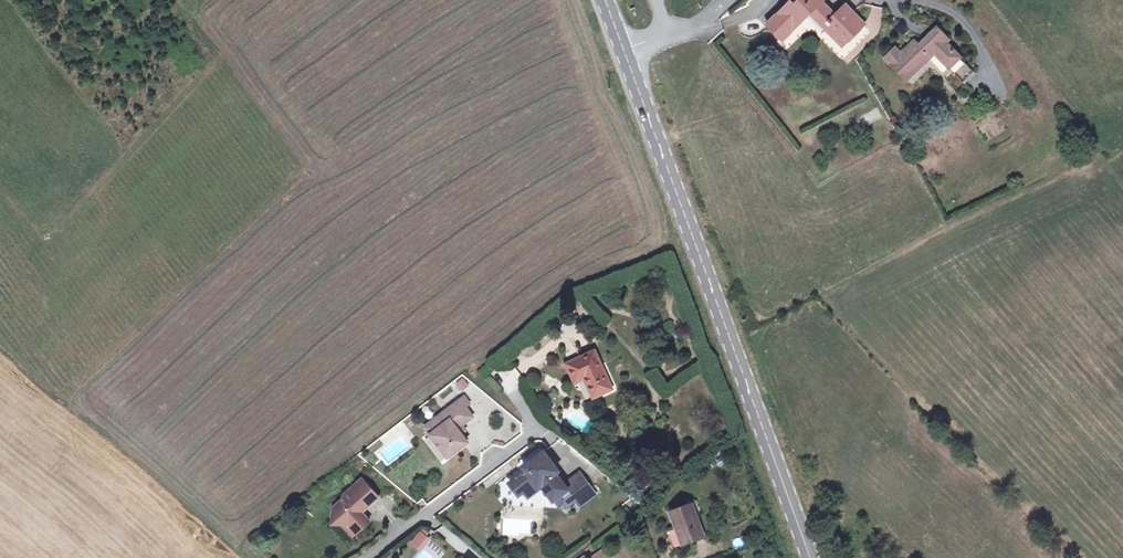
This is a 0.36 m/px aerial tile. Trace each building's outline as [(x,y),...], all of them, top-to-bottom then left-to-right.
[(769,25),(781,37),(788,31),(790,34),(811,13),(826,28),(837,39),(841,36),(846,43),(865,23),(848,7),(847,5),(837,16),(822,2),(824,0),(801,0),(798,3),(795,6),(791,3),(769,25)] [(880,25),(883,8),(873,6),(870,23),(880,25)] [(896,50),(886,59),(904,78),(911,71),(914,74),(934,53),(963,83),(974,72),(945,42),(948,40),(937,29),(932,34),(928,38),(919,47),(914,42),(901,55),(896,50)] [(788,31),(781,37),(784,40),(790,34),(788,31)] [(911,71),(904,78),(907,80),(914,74),(911,71)] [(985,122),(972,129),(981,145),(994,138),(985,122)] [(708,180),(700,183),(703,192),(711,189),(708,180)] [(595,351),(568,364),(576,382),(585,378),(593,397),(612,389),(595,351)] [(497,377),(506,391),(524,380),(515,366),(497,377)] [(463,379),(457,384),(462,390),(468,385),(463,379)] [(438,428),(429,434),(447,457),(467,441),(460,433),(455,426),(459,423),(461,425),(472,416),(464,406),(469,403),(464,396),(432,420),(438,428)] [(432,420),(424,426),(429,434),(438,428),(432,420)] [(459,423),(455,426),(460,433),(465,430),(461,425),(459,423)] [(566,426),(563,432),(576,439),(579,433),(566,426)] [(576,501),(580,497),(584,502),(595,494),(591,489),(580,473),(564,485),(556,474),(559,472),(544,452),(523,468),(525,471),(513,480),(513,484),(519,493),(523,493),(524,492),(535,484),(538,487),(541,485),(542,487),(553,502),(558,498),(568,491),(574,498),(576,501)] [(328,510),(328,531),(339,534),(345,529),(356,533),(369,520),(361,511),(361,509),(364,509),(378,497),(361,478),(342,495),(342,499),(328,510)] [(535,484),(524,492),(528,498),(542,487),(541,485),(538,487),(535,484)] [(568,491),(558,498),(563,506),(574,498),(568,491)] [(580,497),(576,501),(579,506),(584,502),(580,497)] [(692,503),(670,511),(676,528),(679,527),(686,544),(705,537),(692,503)] [(436,530),(465,555),(472,546),(443,521),(436,530)] [(345,529),(339,534),(345,541),(356,533),(345,529)] [(422,531),(412,543),(419,548),(430,538),(427,535),(422,531)] [(601,550),(590,557),(607,557),(601,550)]
